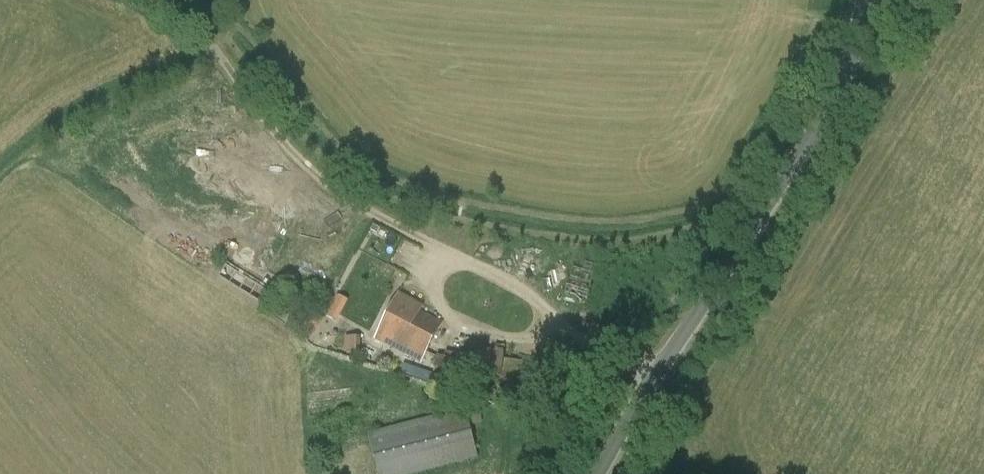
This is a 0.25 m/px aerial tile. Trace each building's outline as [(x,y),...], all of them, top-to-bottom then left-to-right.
[(595,298),(598,265),(570,263),(567,295),(595,298)] [(399,294),(374,339),(420,364),(442,323),(420,311),(423,307),(399,294)] [(445,357),(441,384),(523,410),(531,388),(535,364),(504,358),(505,346),(495,345),(495,351),(464,346),(462,360),(445,357)] [(378,473),(420,473),(478,459),(470,427),(483,424),(478,406),(367,435),(378,473)] [(341,473),(372,473),(370,462),(340,467),(341,473)]
